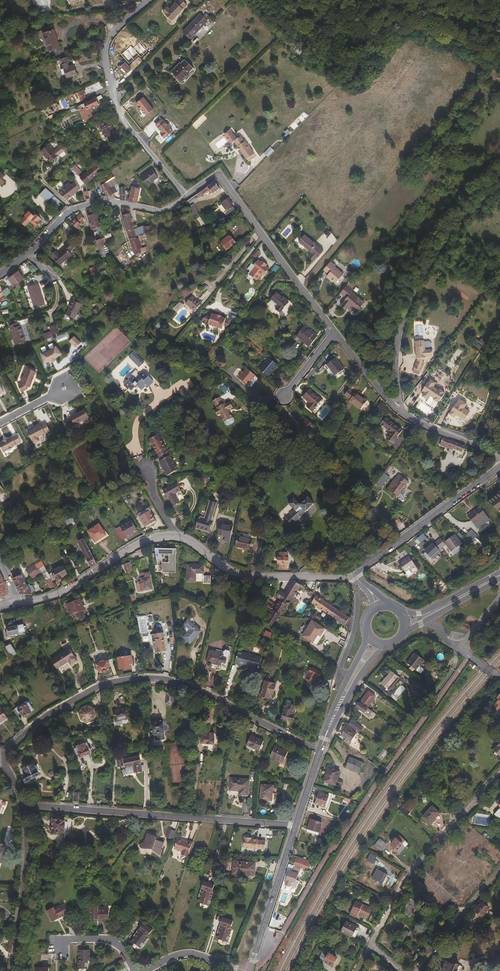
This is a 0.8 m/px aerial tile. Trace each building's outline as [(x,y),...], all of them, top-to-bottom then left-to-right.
[(187,5),(182,0),(179,0),(177,2),(170,9),(168,7),(164,11),(166,13),(165,14),(172,20),(187,5)] [(191,38),(208,20),(201,14),(183,31),(191,38)] [(69,49),(63,31),(52,35),(58,52),(69,49)] [(155,42),(149,36),(144,40),(151,47),(155,42)] [(127,72),(135,65),(126,55),(122,58),(125,62),(123,63),(123,62),(118,67),(121,69),(122,68),(127,72)] [(77,74),(73,65),(70,66),(69,66),(68,63),(69,62),(68,57),(61,60),(64,68),(66,74),(67,78),(77,74)] [(181,80),(194,67),(185,59),(181,63),(180,62),(171,71),(181,80)] [(86,98),(82,89),(77,92),(81,100),(86,98)] [(94,111),(92,107),(98,104),(97,100),(102,98),(101,95),(78,106),(85,121),(93,116),(91,112),(94,111)] [(153,109),(143,97),(135,103),(145,115),(153,109)] [(203,115),(193,124),(195,127),(206,118),(203,115)] [(171,130),(162,119),(154,126),(164,136),(171,130)] [(117,133),(111,124),(110,123),(108,120),(100,125),(107,138),(117,133)] [(256,156),(250,148),(244,141),(240,136),(238,137),(237,137),(235,138),(232,134),(231,135),(228,130),(224,133),(224,135),(230,143),(233,140),(238,147),(238,148),(239,150),(240,149),(249,161),(256,156)] [(59,155),(49,143),(41,150),(45,155),(46,154),(51,161),(59,155)] [(270,147),(264,153),(268,157),(274,150),(270,147)] [(82,173),(75,164),(72,167),(79,175),(82,173)] [(97,173),(101,170),(97,164),(92,168),(91,168),(86,172),(91,179),(97,174),(97,173)] [(147,185),(159,177),(152,168),(141,176),(147,185)] [(91,179),(86,172),(80,178),(86,184),(91,179)] [(111,187),(118,183),(116,178),(115,176),(114,177),(106,182),(113,194),(116,192),(114,189),(113,190),(111,187)] [(67,200),(80,189),(75,182),(71,185),(69,183),(64,187),(65,188),(59,193),(67,200)] [(113,194),(106,182),(101,185),(101,186),(100,186),(106,195),(107,195),(107,197),(108,197),(109,196),(111,197),(115,198),(113,194)] [(213,193),(219,189),(214,182),(207,186),(197,194),(199,197),(208,190),(210,192),(210,193),(211,193),(212,193),(212,194),(213,193)] [(128,194),(128,191),(125,190),(125,186),(120,187),(119,187),(121,193),(121,199),(126,201),(126,194),(128,194)] [(137,203),(140,189),(138,189),(138,187),(132,186),(129,201),(137,203)] [(60,201),(52,193),(46,188),(40,194),(48,202),(49,200),(55,206),(60,201)] [(233,206),(228,199),(221,204),(227,211),(233,206)] [(194,204),(190,206),(195,217),(199,215),(194,204)] [(38,221),(41,218),(36,214),(34,216),(29,212),(20,221),(25,226),(30,220),(36,226),(39,222),(38,221)] [(103,233),(97,213),(97,212),(96,213),(91,214),(88,215),(92,229),(93,229),(94,229),(94,231),(99,229),(99,230),(100,231),(101,233),(103,233)] [(133,228),(128,213),(122,215),(123,218),(127,230),(134,230),(136,236),(144,233),(144,234),(150,232),(150,226),(144,226),(134,228),(133,228)] [(79,226),(84,221),(83,217),(82,216),(81,214),(72,223),(83,234),(83,231),(79,227),(79,226)] [(202,227),(205,225),(201,216),(197,218),(202,227)] [(136,236),(134,230),(127,230),(130,238),(136,236)] [(327,230),(324,233),(328,237),(327,239),(333,244),(338,239),(327,230)] [(323,249),(303,233),(298,240),(311,250),(307,254),(313,259),(317,255),(317,256),(323,249)] [(235,242),(230,235),(221,242),(227,249),(235,242)] [(142,248),(138,238),(137,238),(136,236),(130,238),(136,254),(136,255),(142,252),(141,249),(142,248)] [(108,249),(104,238),(101,239),(93,241),(94,244),(96,249),(97,248),(99,253),(100,253),(102,258),(110,255),(108,249)] [(59,265),(71,255),(69,252),(73,248),(68,242),(63,246),(65,248),(58,255),(54,251),(51,254),(54,257),(54,258),(59,265)] [(255,258),(260,252),(257,249),(252,255),(255,258)] [(139,264),(134,258),(128,261),(133,267),(139,264)] [(257,280),(263,272),(265,274),(267,271),(267,270),(268,268),(266,266),(260,262),(259,261),(257,262),(254,265),(256,267),(247,278),(256,285),(258,281),(257,280)] [(335,282),(343,273),(334,266),(335,265),(330,261),(323,269),(326,271),(328,269),(330,271),(328,273),(327,275),(335,282)] [(22,280),(24,278),(22,276),(23,274),(21,270),(19,271),(18,271),(8,279),(9,280),(13,284),(10,286),(7,288),(9,290),(10,289),(22,280)] [(45,303),(39,283),(28,286),(35,306),(45,303)] [(363,303),(350,293),(352,291),(346,285),(339,294),(344,299),(342,301),(343,302),(339,306),(345,311),(348,306),(349,305),(351,307),(350,308),(355,313),(363,303)] [(283,310),(289,302),(277,292),(270,300),(278,306),(278,307),(276,309),(280,313),(283,310)] [(192,311),(200,303),(191,295),(184,303),(192,311)] [(74,317),(81,303),(74,299),(71,307),(70,306),(66,313),(74,317)] [(178,303),(173,309),(177,313),(182,307),(178,303)] [(222,325),(224,319),(225,318),(218,315),(218,314),(217,314),(215,314),(214,314),(210,313),(210,315),(207,314),(202,318),(201,320),(203,323),(207,323),(207,324),(221,329),(221,328),(222,325)] [(25,342),(20,326),(18,327),(17,323),(9,325),(15,345),(25,342)] [(415,339),(423,339),(423,323),(415,323),(415,339)] [(60,332),(57,325),(51,327),(52,331),(44,334),(46,339),(55,336),(54,334),(60,332)] [(308,348),(317,336),(304,325),(294,337),(308,348)] [(83,342),(76,336),(70,341),(77,348),(83,342)] [(432,356),(431,349),(424,350),(424,340),(414,341),(415,359),(417,359),(417,361),(412,371),(419,374),(424,364),(422,363),(422,359),(426,358),(426,357),(432,356)] [(59,357),(63,353),(58,346),(53,349),(52,349),(49,350),(49,352),(43,353),(46,362),(53,360),(54,362),(59,359),(58,358),(59,357)] [(134,351),(129,357),(139,368),(145,363),(134,351)] [(268,375),(278,364),(270,356),(260,368),(268,375)] [(344,371),(336,358),(326,365),(335,377),(344,371)] [(31,386),(37,371),(29,368),(23,383),(19,385),(23,391),(29,389),(30,386),(31,386)] [(247,385),(255,375),(246,368),(238,378),(247,385)] [(147,388),(153,382),(143,371),(135,379),(132,375),(122,385),(128,390),(129,389),(132,392),(137,386),(141,390),(145,386),(147,388)] [(188,377),(176,385),(185,398),(197,391),(188,377)] [(445,393),(439,389),(438,390),(434,387),(436,383),(430,379),(427,383),(426,383),(423,387),(421,391),(424,393),(421,396),(427,400),(429,396),(433,399),(432,400),(437,403),(438,402),(439,402),(444,395),(444,394),(445,393)] [(220,388),(224,393),(229,389),(224,384),(220,388)] [(322,400),(309,389),(302,397),(309,404),(306,407),(311,412),(322,400)] [(366,402),(359,397),(360,395),(356,392),(354,395),(348,391),(344,396),(350,400),(349,402),(360,410),(366,402)] [(231,418),(228,413),(227,410),(228,409),(230,409),(231,408),(228,402),(224,404),(223,403),(222,404),(218,397),(211,400),(216,409),(213,410),(216,416),(218,414),(223,423),(231,418)] [(469,412),(464,409),(467,404),(458,398),(455,404),(454,403),(449,411),(450,412),(449,414),(453,417),(455,414),(464,420),(469,412)] [(76,424),(90,416),(86,409),(71,416),(73,420),(70,421),(69,420),(65,422),(70,432),(75,430),(72,425),(75,423),(76,424)] [(393,444),(402,431),(385,417),(379,424),(391,433),(387,439),(393,444)] [(303,438),(314,426),(306,419),(301,424),(302,425),(296,431),(303,438)] [(39,436),(51,430),(47,422),(43,425),(42,424),(30,431),(34,439),(36,442),(41,440),(39,436)] [(18,444),(23,441),(19,434),(14,437),(14,436),(10,438),(9,438),(5,440),(0,442),(4,451),(9,449),(14,447),(13,447),(18,444)] [(169,452),(160,434),(150,439),(160,457),(166,454),(169,452)] [(464,445),(443,437),(440,445),(443,446),(444,445),(445,445),(448,446),(456,449),(456,451),(454,455),(462,459),(466,452),(462,450),(464,445)] [(179,470),(171,456),(168,456),(166,454),(160,457),(162,460),(160,461),(168,475),(168,476),(179,470)] [(380,488),(389,477),(384,473),(376,484),(380,488)] [(397,496),(408,482),(398,475),(396,479),(395,478),(390,484),(391,485),(388,489),(397,496)] [(180,504),(175,494),(181,491),(177,483),(170,487),(169,486),(163,488),(164,489),(162,490),(167,499),(169,498),(174,507),(180,504)] [(487,501),(494,513),(499,509),(499,490),(487,501)] [(366,510),(375,498),(368,493),(359,505),(366,510)] [(289,527),(313,504),(305,496),(298,503),(293,498),(286,504),(293,511),(283,520),(289,527)] [(9,497),(1,506),(7,511),(15,502),(9,497)] [(209,532),(212,521),(211,520),(216,503),(210,501),(205,518),(199,517),(195,528),(209,532)] [(470,521),(475,528),(488,520),(479,507),(466,515),(470,521)] [(140,517),(150,511),(151,511),(149,508),(139,515),(140,517)] [(156,522),(150,511),(140,517),(145,526),(146,526),(147,528),(156,522)] [(75,521),(72,517),(64,521),(66,526),(75,521)] [(138,531),(132,521),(116,530),(121,538),(122,541),(133,535),(138,531)] [(229,541),(233,525),(220,522),(219,522),(217,534),(225,536),(224,540),(225,541),(229,541)] [(107,535),(99,524),(88,531),(95,542),(107,535)] [(426,537),(422,532),(416,538),(420,543),(426,537)] [(454,534),(443,541),(450,551),(461,543),(454,534)] [(249,549),(252,539),(238,536),(237,536),(235,546),(236,546),(249,549)] [(92,555),(84,539),(79,542),(87,558),(92,555)] [(440,539),(434,543),(436,547),(443,542),(440,539)] [(431,560),(436,555),(440,552),(436,547),(432,543),(422,552),(424,553),(422,555),(426,559),(429,557),(431,560)] [(161,566),(161,570),(169,570),(169,572),(175,572),(176,551),(170,551),(170,549),(161,549),(161,550),(156,550),(158,565),(161,566)] [(287,564),(287,553),(280,553),(280,558),(278,558),(278,568),(286,568),(286,564),(287,564)] [(97,564),(92,555),(87,558),(92,567),(97,564)] [(408,556),(397,564),(404,573),(415,566),(408,556)] [(39,569),(44,566),(42,561),(35,565),(38,570),(39,569)] [(132,571),(130,563),(123,565),(125,574),(132,571)] [(38,570),(35,565),(27,569),(30,575),(38,570)] [(196,581),(196,572),(204,573),(204,566),(193,566),(193,565),(188,565),(188,581),(196,581)] [(62,577),(67,574),(64,567),(50,574),(54,580),(57,579),(58,580),(62,578),(62,577)] [(32,579),(42,573),(39,569),(38,570),(30,575),(32,579)] [(27,585),(20,570),(11,574),(19,590),(27,585)] [(152,589),(150,577),(141,579),(143,591),(152,589)] [(237,586),(241,580),(239,580),(230,577),(228,580),(237,586)] [(287,606),(299,588),(304,592),(306,588),(292,581),(284,593),(280,590),(276,597),(280,599),(279,601),(287,606)] [(32,595),(27,585),(19,590),(21,595),(32,595)] [(130,602),(137,600),(135,593),(128,596),(130,602)] [(335,608),(316,595),(314,598),(312,602),(329,615),(335,608)] [(81,611),(79,605),(80,605),(78,600),(68,604),(71,610),(69,611),(70,615),(81,611)] [(275,608),(271,606),(273,603),(268,600),(265,605),(273,610),(275,608)] [(57,608),(54,601),(47,603),(49,611),(57,608)] [(281,615),(285,609),(286,608),(287,606),(279,601),(276,606),(273,603),(271,606),(275,608),(273,610),(280,615),(281,615)] [(349,618),(335,608),(329,615),(334,618),(344,625),(345,625),(349,618)] [(274,626),(280,615),(273,610),(265,623),(272,626),(273,627),(274,626)] [(324,618),(316,614),(313,618),(315,619),(322,624),(324,621),(325,622),(327,618),(325,616),(324,618)] [(139,617),(139,635),(148,635),(148,626),(150,626),(150,616),(139,617)] [(327,627),(331,620),(327,618),(325,622),(324,621),(322,624),(327,627)] [(190,644),(201,632),(194,626),(188,620),(184,625),(190,630),(183,638),(190,644)] [(321,633),(324,629),(311,620),(302,635),(302,636),(313,643),(320,633),(321,633)] [(26,631),(24,625),(17,626),(17,625),(7,628),(8,633),(6,634),(7,638),(11,637),(11,635),(19,634),(19,635),(25,634),(25,631),(26,631)] [(166,651),(164,633),(149,634),(150,649),(155,648),(156,652),(166,651)] [(16,654),(10,645),(8,643),(5,646),(11,656),(14,659),(20,655),(18,653),(16,654)] [(77,662),(70,650),(51,661),(56,669),(68,663),(70,666),(77,662)] [(227,667),(231,653),(230,651),(226,650),(224,652),(223,655),(215,653),(210,651),(207,662),(212,663),(220,665),(227,667)] [(259,666),(261,658),(238,652),(235,663),(247,667),(247,665),(257,668),(258,666),(259,666)] [(421,664),(424,660),(414,653),(406,663),(415,670),(418,666),(420,663),(421,664)] [(131,668),(130,663),(132,663),(131,656),(118,658),(119,670),(131,668)] [(110,670),(110,667),(108,661),(105,662),(105,661),(104,660),(100,661),(99,663),(99,664),(96,664),(97,666),(98,670),(98,672),(100,673),(102,672),(104,676),(110,674),(109,670),(110,670)] [(319,677),(321,674),(320,672),(311,668),(306,679),(313,683),(316,677),(319,677)] [(388,690),(399,678),(392,671),(380,684),(381,684),(388,690)] [(274,693),(276,684),(265,681),(261,696),(261,697),(262,698),(263,699),(264,699),(265,698),(266,698),(270,699),(272,693),(273,693),(274,693)] [(388,690),(381,684),(378,687),(385,693),(388,690)] [(366,707),(373,699),(372,698),(374,695),(368,691),(366,694),(365,694),(359,702),(366,707)] [(33,710),(29,703),(27,704),(26,702),(13,711),(16,717),(21,714),(19,712),(21,711),(23,715),(24,714),(25,716),(31,712),(31,711),(33,710)] [(371,711),(366,707),(359,702),(356,707),(368,715),(371,711)] [(496,703),(492,708),(493,709),(494,708),(499,712),(499,711),(499,706),(496,703)] [(95,721),(98,715),(95,708),(88,705),(81,708),(78,715),(81,721),(88,724),(95,721)] [(292,716),(295,706),(290,705),(289,706),(286,705),(282,719),(283,719),(293,722),(294,716),(292,716)] [(129,716),(127,708),(113,711),(116,722),(124,719),(124,718),(129,716)] [(166,739),(165,731),(164,731),(163,720),(158,721),(155,721),(152,721),(154,732),(149,733),(150,739),(155,738),(155,741),(166,739)] [(360,732),(363,728),(352,721),(349,725),(360,732)] [(351,741),(356,734),(347,727),(341,735),(346,738),(351,741)] [(211,744),(212,732),(199,730),(198,743),(211,744)] [(258,750),(263,741),(251,734),(246,744),(258,750)] [(92,752),(90,748),(89,749),(87,743),(81,745),(81,744),(77,745),(77,746),(76,746),(77,748),(75,749),(77,755),(79,754),(81,757),(90,754),(90,753),(92,752)] [(285,757),(287,752),(275,746),(270,757),(274,758),(283,762),(285,757)] [(377,758),(382,761),(387,752),(382,749),(377,758)] [(142,765),(140,757),(124,760),(127,769),(134,767),(135,773),(136,774),(143,772),(141,766),(142,765)] [(284,765),(287,758),(285,757),(283,762),(274,758),(274,760),(284,765)] [(358,773),(363,763),(350,757),(345,768),(358,773)] [(40,776),(38,770),(37,771),(34,765),(25,769),(28,775),(24,777),(27,783),(30,781),(30,780),(40,776)] [(335,785),(340,771),(328,767),(324,781),(328,783),(335,785)] [(248,797),(249,781),(231,779),(230,791),(242,792),(242,796),(248,797)] [(271,800),(272,786),(262,785),(261,800),(271,800)] [(327,808),(332,793),(329,792),(328,795),(319,792),(315,804),(327,808)] [(406,816),(410,811),(403,804),(399,809),(406,816)] [(435,818),(440,813),(432,806),(422,817),(432,825),(436,820),(435,818)] [(67,831),(68,821),(66,821),(66,820),(61,820),(61,819),(58,819),(58,817),(53,817),(52,823),(53,823),(53,832),(59,833),(59,831),(65,832),(65,830),(67,831)] [(318,834),(322,823),(310,819),(307,831),(318,834)] [(11,845),(15,828),(9,826),(4,843),(11,845)] [(169,829),(165,837),(173,841),(177,832),(169,829)] [(162,849),(164,842),(156,839),(153,838),(154,835),(147,833),(143,843),(140,842),(139,846),(141,847),(141,848),(150,848),(150,847),(152,848),(152,849),(152,850),(159,855),(160,853),(161,853),(161,852),(162,849)] [(396,852),(403,845),(401,843),(402,842),(399,839),(397,840),(393,836),(388,842),(393,847),(392,849),(396,852)] [(265,849),(266,841),(258,840),(258,839),(252,839),(249,839),(250,838),(245,837),(245,838),(244,838),(243,848),(265,849)] [(189,854),(192,843),(178,838),(174,848),(182,851),(181,855),(187,857),(188,854),(189,854)] [(381,851),(387,844),(380,839),(374,846),(381,851)] [(399,854),(405,847),(403,845),(396,852),(399,854)] [(58,860),(62,854),(53,850),(50,856),(58,860)] [(373,864),(377,857),(371,854),(367,860),(373,864)] [(311,862),(296,857),(295,862),(296,862),(308,866),(309,866),(311,862)] [(252,875),(253,867),(256,868),(256,863),(234,861),(233,874),(252,875)] [(296,888),(299,881),(296,880),(300,871),(290,868),(286,879),(287,880),(285,884),(287,886),(289,886),(290,886),(291,886),(296,888)] [(386,877),(387,874),(377,869),(372,877),(382,883),(386,877)] [(213,901),(216,893),(214,893),(217,885),(206,881),(202,893),(203,894),(202,897),(200,902),(211,906),(212,904),(213,905),(214,902),(213,901)] [(414,912),(418,907),(420,905),(411,898),(402,909),(410,917),(414,912)] [(358,915),(363,904),(356,901),(350,913),(357,916),(358,915)] [(482,916),(489,908),(482,903),(480,905),(479,904),(475,909),(474,910),(482,916)] [(371,911),(369,910),(370,908),(363,904),(358,915),(362,917),(363,915),(368,918),(371,911)] [(64,916),(68,913),(64,905),(54,910),(53,908),(46,911),(52,922),(55,920),(58,919),(59,920),(65,917),(64,916)] [(109,919),(109,909),(98,909),(98,907),(90,907),(90,919),(94,919),(98,919),(98,920),(105,920),(105,919),(109,919)] [(419,915),(422,911),(418,907),(414,912),(419,915)] [(229,936),(232,927),(231,927),(233,920),(222,916),(218,928),(219,928),(218,932),(216,937),(228,941),(228,939),(229,939),(230,936),(229,936)] [(480,933),(486,925),(480,920),(474,928),(480,933)] [(352,936),(357,926),(346,921),(344,925),(348,927),(345,933),(352,936)] [(144,944),(149,937),(148,936),(153,930),(144,923),(136,933),(137,934),(135,937),(131,941),(141,948),(142,947),(144,945),(144,944)] [(88,963),(87,963),(87,961),(90,961),(90,950),(79,950),(79,960),(77,961),(77,969),(87,969),(87,966),(88,966),(88,963)] [(333,965),(337,957),(324,951),(321,956),(327,960),(327,961),(328,963),(333,965)] [(462,966),(459,965),(451,961),(450,962),(446,960),(442,970),(443,970),(460,970),(462,966)]
